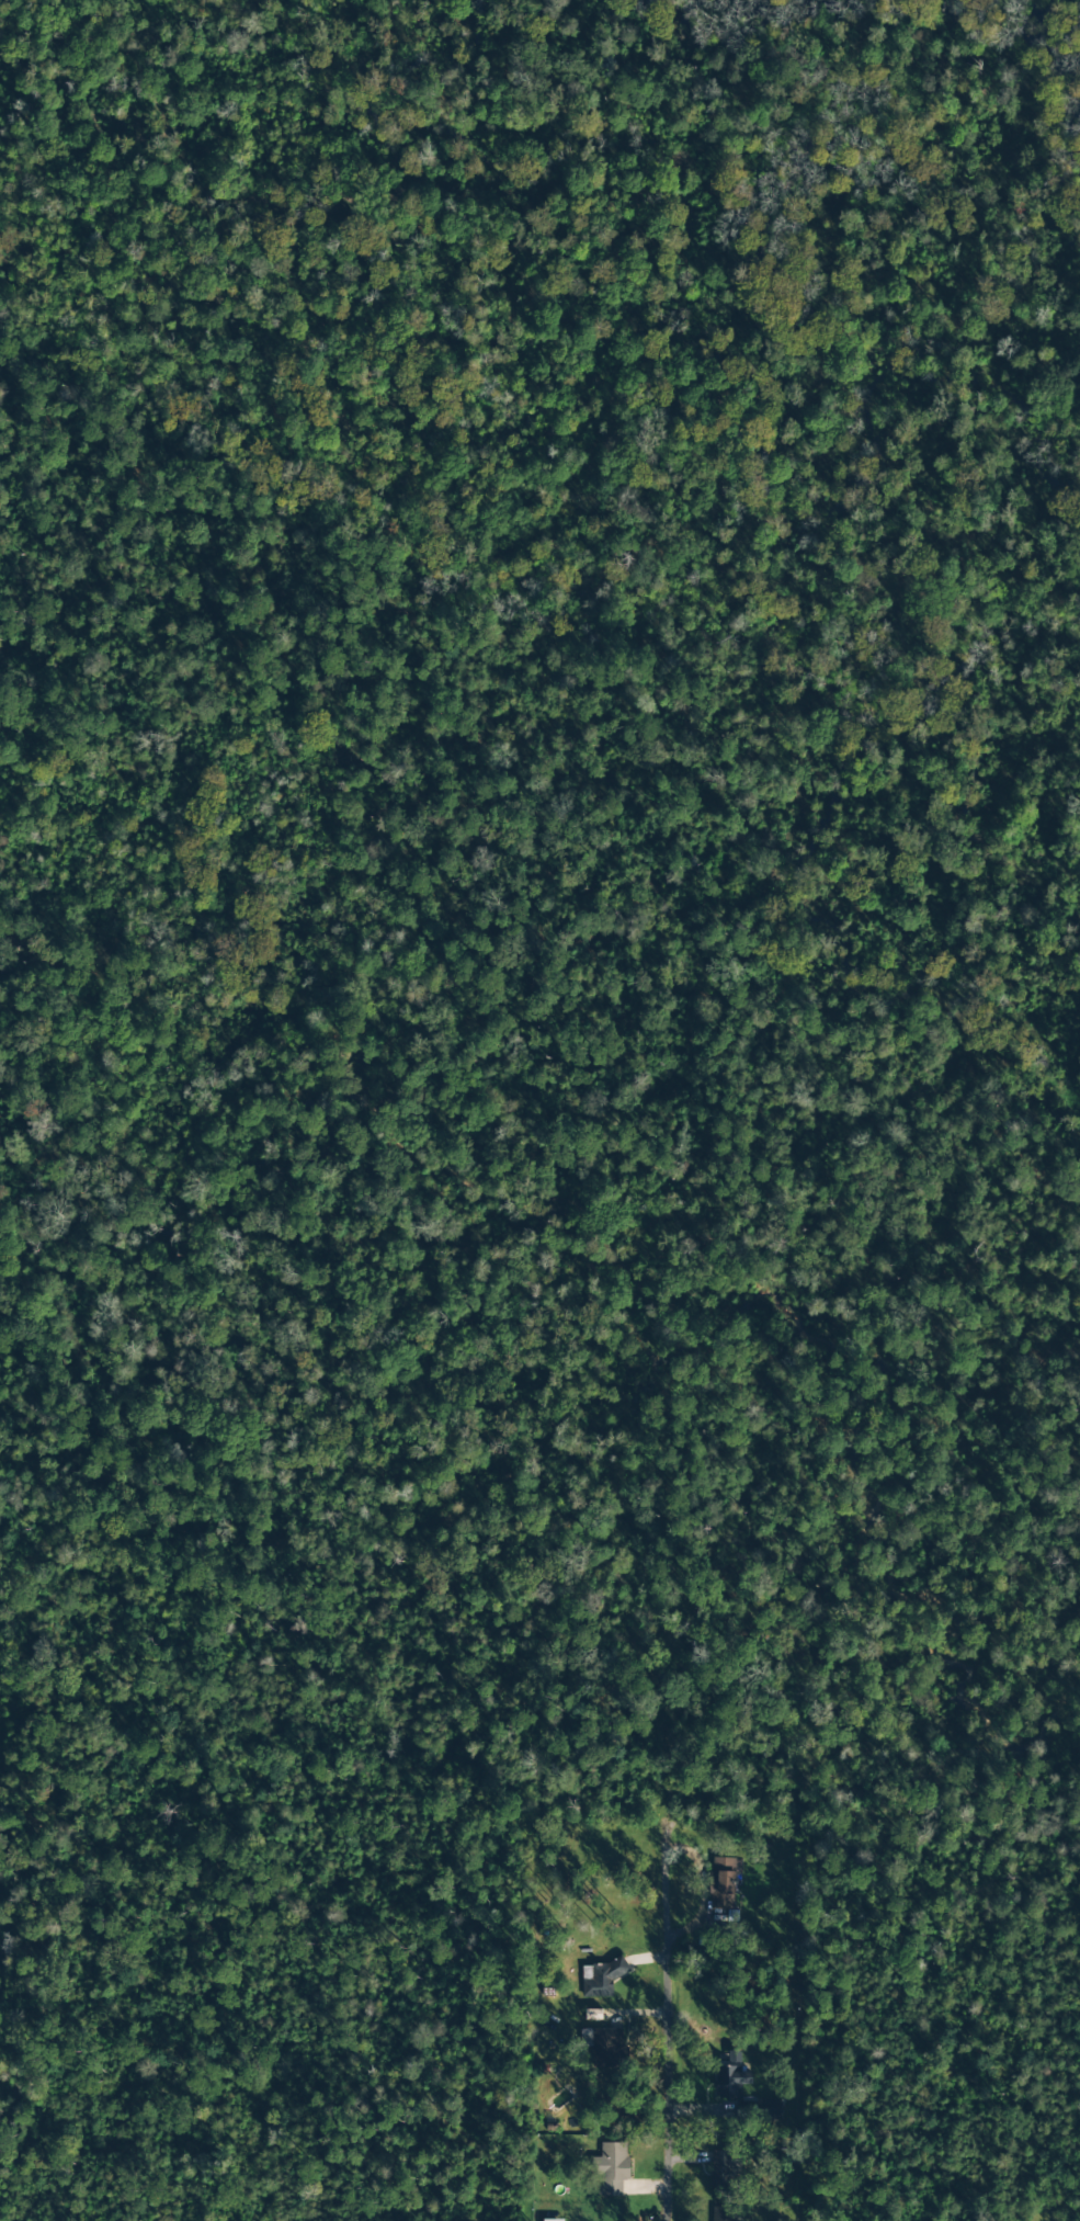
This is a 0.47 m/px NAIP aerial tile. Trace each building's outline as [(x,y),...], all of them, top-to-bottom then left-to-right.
[(735,1859),(712,1858),(712,1909),(735,1910),(735,1859)] [(593,2074),(626,2072),(624,2030),(592,2031),(593,2074)] [(715,2068),(716,2100),(741,2099),(741,2085),(750,2085),(750,2072),(740,2073),(740,2067),(715,2068)] [(780,2100),(737,2100),(737,2121),(780,2120),(780,2100)] [(626,2144),(601,2143),(600,2158),(592,2158),(591,2175),(601,2175),(600,2196),(622,2197),(623,2177),(629,2177),(630,2157),(626,2157),(626,2144)] [(710,2190),(730,2190),(730,2181),(741,2181),(740,2160),(729,2160),(729,2151),(709,2152),(710,2190)] [(733,2208),(713,2208),(713,2220),(732,2220),(733,2208)]
